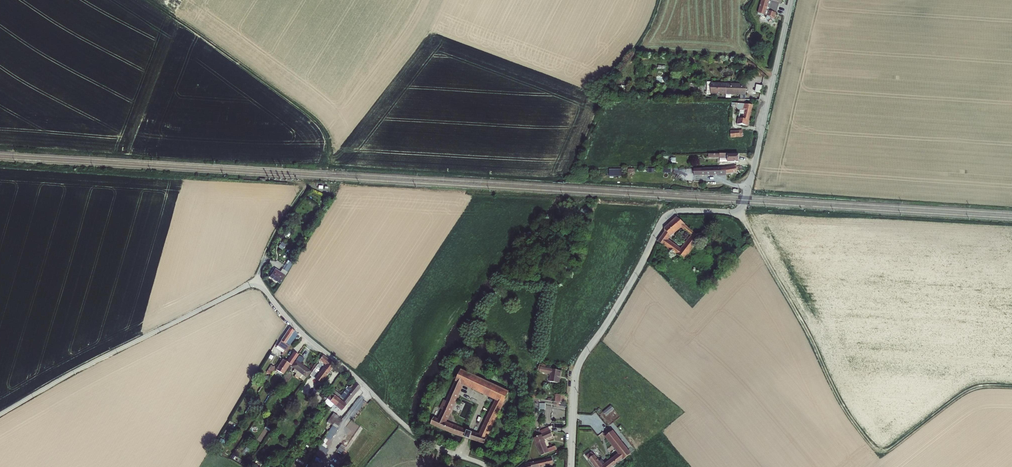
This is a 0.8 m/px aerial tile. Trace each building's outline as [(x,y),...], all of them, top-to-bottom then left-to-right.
[(758,13),(767,15),(766,17),(776,20),(781,0),(761,0),(758,13)] [(707,82),(706,95),(710,95),(710,94),(726,95),(726,98),(731,98),(731,95),(739,95),(739,100),(745,100),(745,95),(746,95),(746,84),(711,83),(711,82),(707,82)] [(617,86),(617,92),(621,92),(621,94),(627,95),(627,86),(617,86)] [(731,103),(731,108),(735,108),(735,110),(740,110),(738,118),(736,124),(748,126),(752,105),(735,103),(731,103)] [(742,130),(730,131),(730,138),(743,137),(742,130)] [(738,154),(708,154),(708,158),(719,158),(719,159),(719,162),(727,162),(738,162),(738,154)] [(726,167),(726,174),(737,173),(736,171),(736,167),(735,166),(726,167)] [(694,168),(694,175),(702,175),(703,175),(726,174),(726,167),(707,168),(701,168),(694,168)] [(621,168),(609,169),(609,176),(622,176),(621,168)] [(685,225),(676,217),(664,228),(664,229),(664,232),(657,241),(663,245),(663,246),(684,260),(701,238),(685,225)] [(277,247),(282,250),(285,245),(281,241),(277,247)] [(275,268),(269,278),(279,284),(285,275),(293,263),(290,261),(284,270),(280,272),(275,268)] [(299,335),(292,328),(284,340),(289,343),(292,345),(295,340),(299,335)] [(284,340),(280,346),(287,351),(285,353),(287,354),(288,352),(288,351),(292,345),(289,343),(284,340)] [(301,353),(296,350),(289,361),(286,359),(278,371),(284,375),(292,364),(293,365),(301,353)] [(308,359),(303,355),(296,366),(299,368),(310,376),(313,372),(314,370),(305,364),(308,359)] [(337,365),(324,355),(322,359),(330,364),(329,366),(327,365),(319,374),(321,375),(316,382),(321,386),(337,365)] [(267,371),(271,374),(276,367),(271,364),(267,371)] [(537,366),(536,371),(539,371),(539,373),(549,374),(548,376),(549,376),(548,381),(559,383),(562,371),(551,369),(545,368),(546,365),(541,364),(540,367),(537,366)] [(307,381),(310,376),(299,368),(297,371),(300,373),(299,375),(307,381)] [(443,400),(439,408),(442,410),(438,419),(433,417),(430,424),(453,434),(455,435),(464,438),(469,439),(469,440),(472,440),(483,444),(485,439),(487,439),(504,404),(503,404),(509,391),(461,369),(455,381),(446,401),(443,400)] [(364,389),(358,384),(351,392),(357,397),(364,389)] [(334,410),(337,406),(336,405),(341,400),(338,398),(340,395),(337,393),(336,395),(332,392),(328,398),(324,403),(334,410)] [(350,407),(357,397),(351,392),(344,402),(350,407)] [(555,394),(554,402),(564,402),(565,395),(555,394)] [(345,412),(350,407),(344,402),(342,401),(341,400),(336,405),(337,406),(345,412)] [(611,405),(603,412),(606,416),(614,409),(611,405)] [(344,417),(340,413),(338,415),(337,414),(333,420),(338,425),(343,419),(344,417)] [(536,437),(533,438),(541,456),(549,452),(557,449),(555,446),(548,449),(544,440),(552,436),(548,427),(540,431),(539,430),(534,432),(536,437)] [(586,456),(588,459),(594,466),(614,466),(631,454),(613,431),(610,428),(603,434),(605,437),(617,453),(602,465),(594,455),(592,452),(586,456)] [(324,458),(329,449),(321,444),(315,453),(324,458)] [(338,448),(344,455),(347,452),(340,445),(338,448)] [(521,466),(541,466),(553,464),(551,458),(525,464),(521,466)]
